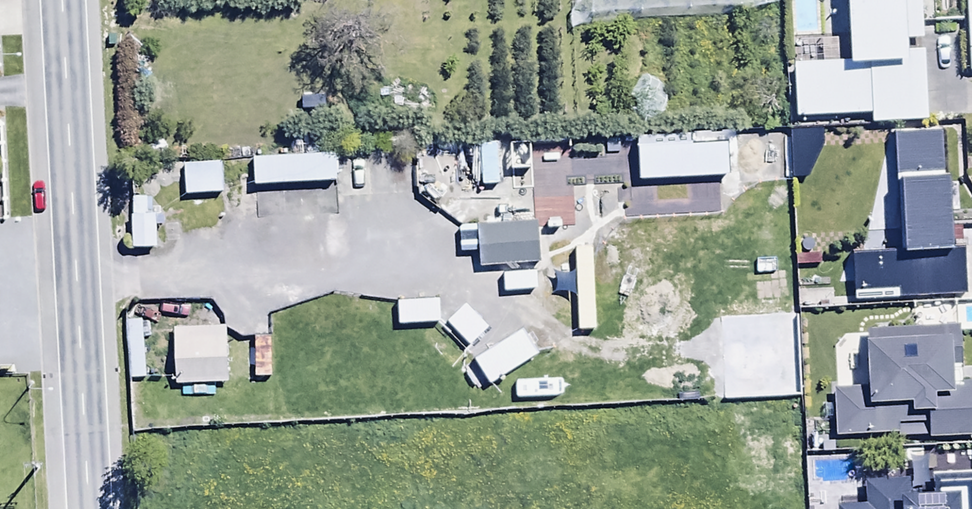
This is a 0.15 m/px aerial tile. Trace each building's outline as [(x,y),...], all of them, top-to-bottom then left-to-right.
[(794,120),(870,117),(871,125),(925,123),(922,55),(903,55),(902,46),(919,45),(918,3),(903,4),(903,0),(841,0),(844,65),(792,67),(794,120)] [(847,258),(848,303),(967,300),(966,250),(948,251),(945,137),(891,139),(893,183),(900,183),(903,257),(847,258)] [(252,158),(253,190),(337,188),(336,156),(252,158)] [(222,165),(184,167),(186,199),(224,197),(222,165)] [(149,200),(133,200),(134,253),(160,252),(159,218),(149,218),(149,200)] [(546,224),(458,230),(460,257),(482,256),(482,269),(540,265),(539,259),(548,258),(546,224)] [(146,379),(140,322),(125,323),(130,380),(146,379)] [(226,327),(173,328),(173,387),(227,386),(226,327)] [(834,437),(895,437),(895,429),(926,429),(926,442),(971,442),(971,384),(961,384),(961,331),(864,331),(864,393),(834,393),(834,437)] [(272,380),(270,338),(254,338),(256,380),(272,380)] [(540,346),(523,346),(524,387),(541,387),(540,346)] [(930,478),(931,497),(913,498),(912,484),(861,486),(862,508),(837,508),(971,508),(971,476),(930,478)]
